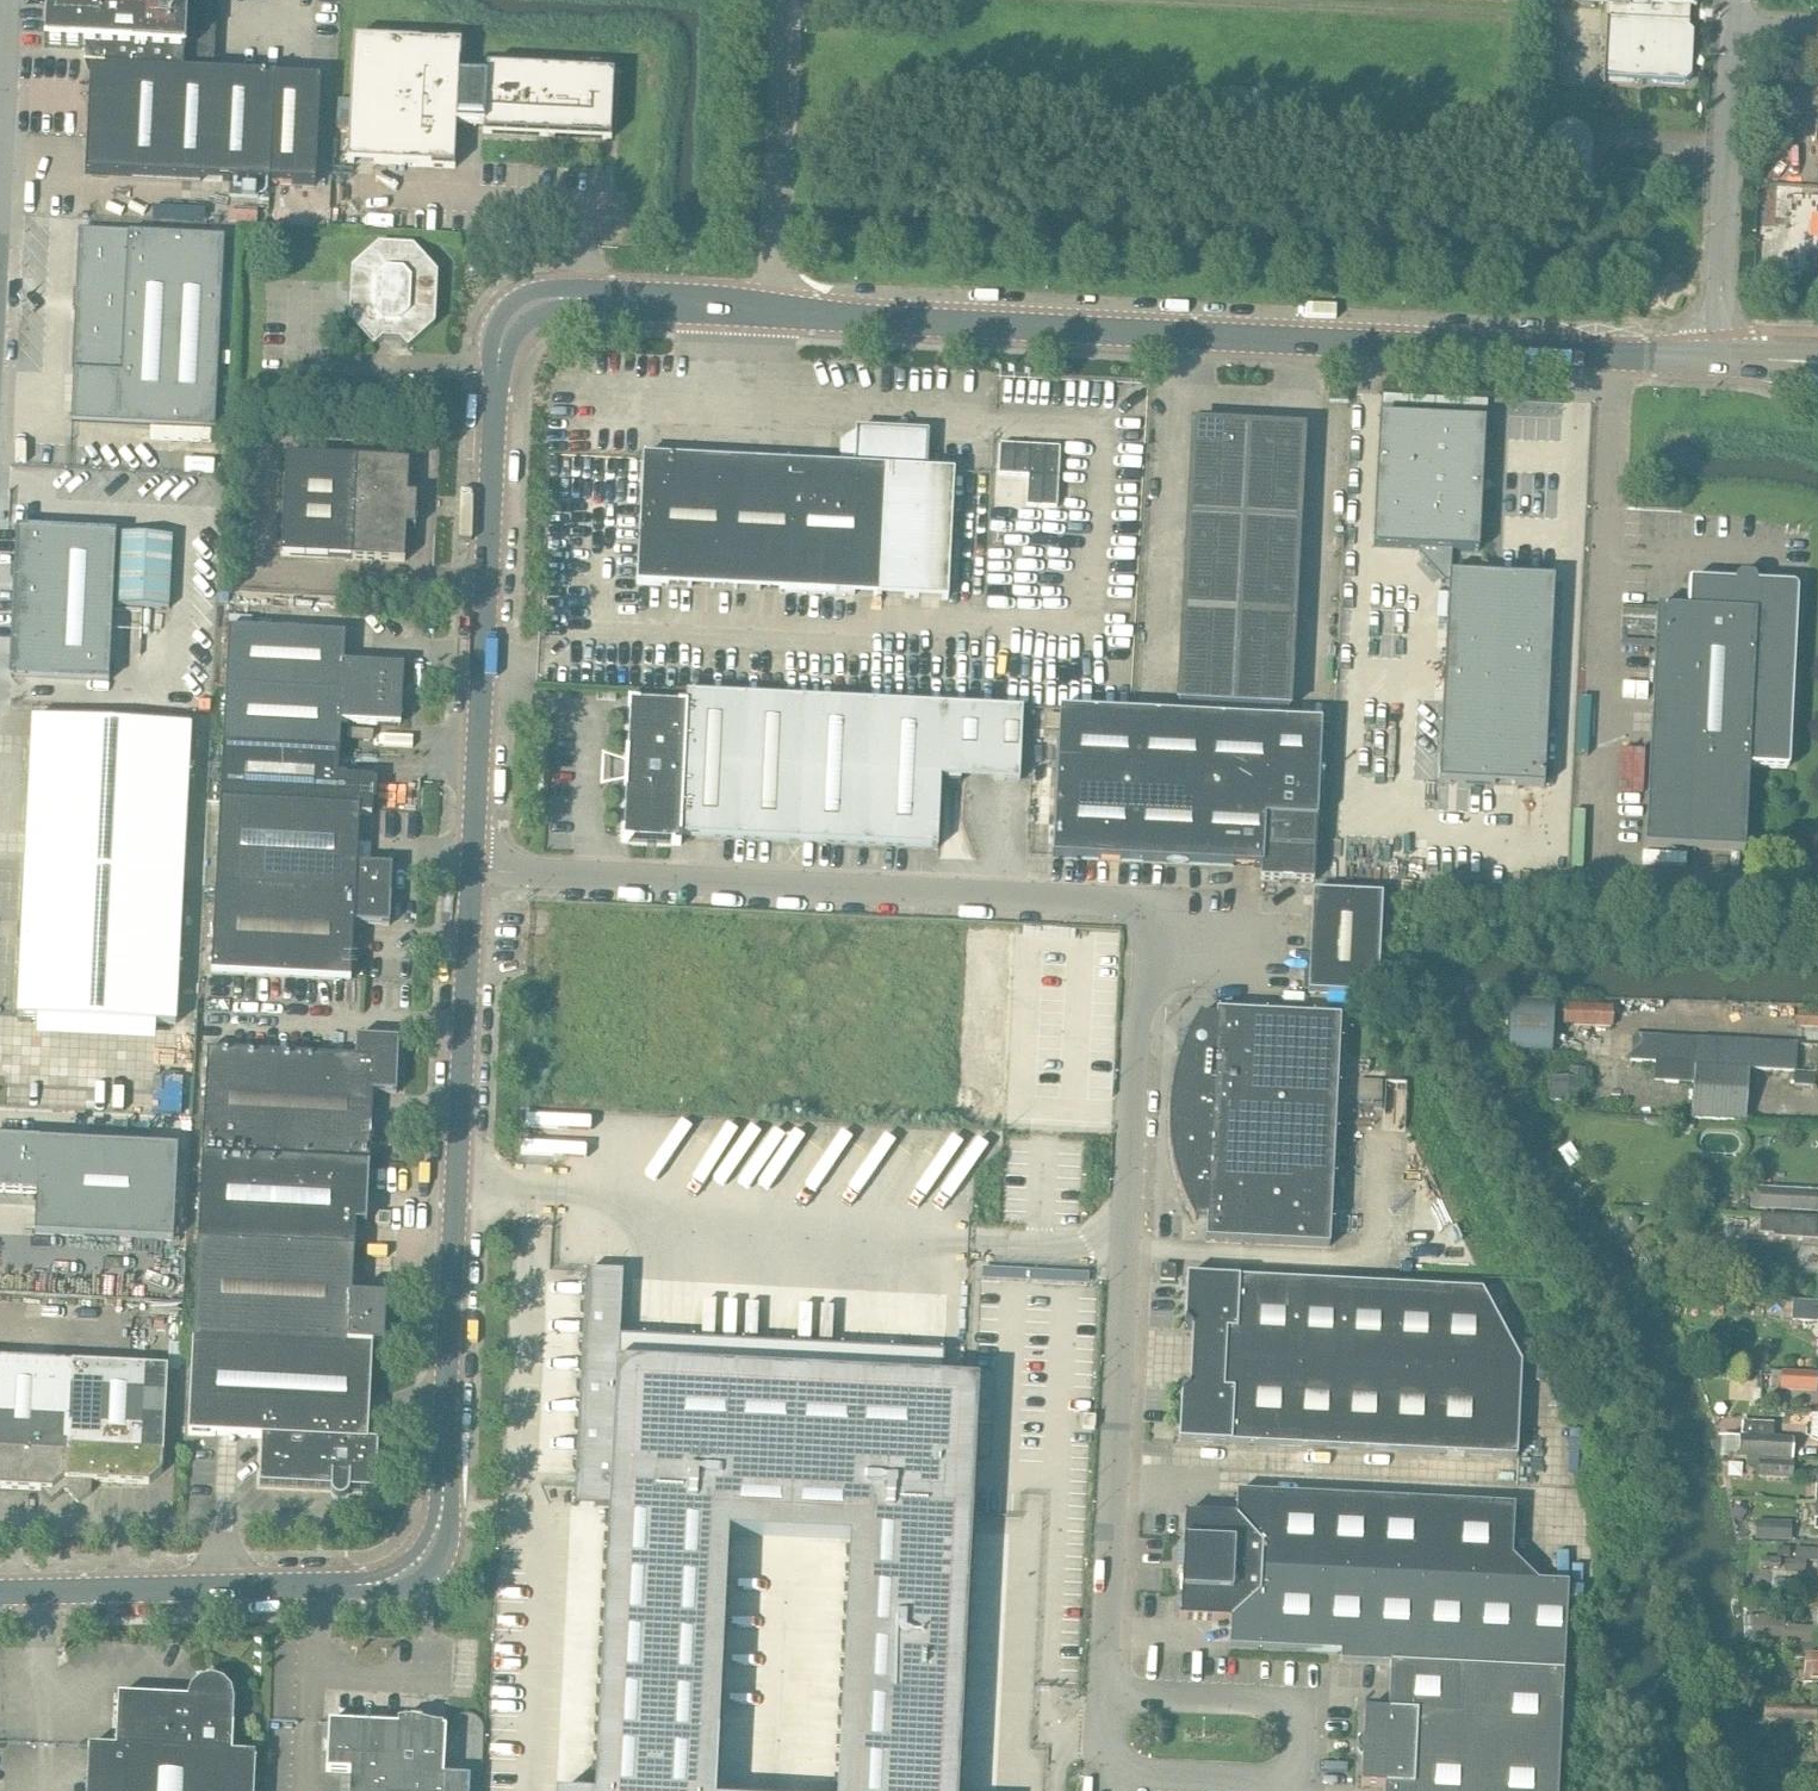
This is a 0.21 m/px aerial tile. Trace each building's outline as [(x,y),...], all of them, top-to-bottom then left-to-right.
[(214,74),(217,0),(47,0),(45,48),(84,50),(96,68),(214,74)] [(1607,3),(1603,80),(1685,84),(1692,78),(1694,33),(1688,27),(1689,7),(1694,7),(1695,0),(1553,0),(1607,3)] [(459,78),(459,72),(461,45),(353,40),(347,163),(455,168),(457,127),(483,128),(483,133),(611,139),(614,74),(486,67),(485,79),(459,78)] [(90,70),(90,71),(85,175),(271,184),(276,78),(276,77),(214,74),(96,68),(87,68),(87,70),(90,70)] [(271,184),(315,187),(321,80),(276,78),(271,184)] [(1558,133),(1554,136),(1550,138),(1547,142),(1545,146),(1544,150),(1543,154),(1543,159),(1544,163),(1546,168),(1549,171),(1552,174),(1556,177),(1560,179),(1564,180),(1569,180),(1573,179),(1578,177),(1581,175),(1585,172),(1587,168),(1589,164),(1591,159),(1591,155),(1590,150),(1589,146),(1587,142),(1584,139),(1580,136),(1576,133),(1571,132),(1567,132),(1562,132),(1558,133)] [(733,227),(719,227),(718,244),(732,245),(733,227)] [(224,238),(81,231),(78,295),(221,302),(224,238)] [(437,274),(413,247),(378,245),(351,270),(349,321),(373,348),(382,340),(399,341),(408,350),(435,325),(437,274)] [(75,358),(218,365),(221,302),(78,295),(75,358)] [(72,421),(214,429),(218,365),(75,358),(72,421)] [(1330,391),(1329,402),(1349,403),(1350,392),(1350,391),(1330,390),(1330,391)] [(1450,574),(1452,550),(1478,552),(1485,421),(1379,416),(1373,547),(1419,549),(1419,553),(1444,582),(1449,582),(1449,574),(1450,574)] [(1248,427),(1193,424),(1191,451),(1247,454),(1248,427)] [(1303,430),(1248,427),(1247,454),(1302,457),(1303,430)] [(833,466),(643,456),(637,585),(948,600),(954,472),(926,471),(928,434),(857,430),(856,436),(843,444),(842,461),(833,467),(833,466)] [(999,446),(998,476),(1028,477),(1026,507),(1056,509),(1059,449),(999,446)] [(1190,476),(1245,479),(1247,454),(1191,451),(1190,476)] [(1245,479),(1301,482),(1302,457),(1247,454),(1245,479)] [(416,515),(407,514),(409,462),(286,456),(281,556),(405,562),(406,529),(415,529),(416,515)] [(1189,502),(1244,505),(1245,479),(1190,476),(1189,502)] [(1244,505),(1299,508),(1301,482),(1245,479),(1244,505)] [(1187,527),(1243,530),(1244,505),(1189,502),(1187,527)] [(1243,530),(1298,533),(1299,508),(1244,505),(1243,530)] [(1186,552),(1241,555),(1243,530),(1187,527),(1186,552)] [(1241,555),(1297,558),(1298,533),(1243,530),(1241,555)] [(18,531),(11,676),(109,681),(116,535),(18,531)] [(1185,578),(1240,581),(1241,555),(1186,552),(1185,578)] [(1240,581),(1295,584),(1297,558),(1241,555),(1240,581)] [(1554,579),(1450,574),(1449,574),(1449,582),(1438,782),(1544,787),(1554,579)] [(1786,769),(1787,768),(1787,767),(1796,595),(1789,587),(1756,585),(1756,582),(1756,580),(1755,578),(1753,577),(1751,576),(1741,576),(1739,576),(1737,577),(1736,579),(1735,581),(1735,584),(1692,582),(1691,583),(1690,583),(1690,584),(1689,611),(1657,609),(1645,847),(1744,852),(1748,767),(1786,769)] [(1183,603),(1239,606),(1240,581),(1185,578),(1183,603)] [(1239,606),(1294,609),(1295,584),(1240,581),(1239,606)] [(1182,629),(1237,632),(1239,606),(1183,603),(1182,629)] [(1237,632),(1293,635),(1294,609),(1239,606),(1237,632)] [(226,687),(402,696),(404,667),(344,664),(345,635),(229,629),(226,687)] [(1181,654),(1236,657),(1237,632),(1182,629),(1181,654)] [(1236,657),(1291,660),(1293,635),(1237,632),(1236,657)] [(1179,679),(1235,682),(1236,657),(1181,654),(1179,679)] [(1235,682),(1290,685),(1291,660),(1236,657),(1235,682)] [(1178,705),(1233,708),(1235,682),(1179,679),(1178,705)] [(1233,708),(1288,711),(1290,685),(1235,682),(1233,708)] [(226,687),(223,744),(339,750),(341,723),(401,726),(402,696),(226,687)] [(1019,782),(1023,710),(686,693),(686,705),(628,702),(621,843),(680,846),(681,836),(937,849),(941,778),(1019,782)] [(1060,711),(1052,858),(1261,868),(1260,880),(1313,883),(1321,724),(1060,711)] [(190,728),(33,720),(26,857),(183,864),(190,728)] [(223,744),(220,802),(359,809),(359,816),(371,817),(373,780),(338,778),(339,750),(223,744)] [(220,802),(216,887),(390,896),(392,867),(356,865),(359,816),(359,809),(220,802)] [(175,1025),(183,876),(183,864),(26,857),(18,1017),(175,1025)] [(390,896),(216,887),(211,974),(350,981),(353,924),(389,926),(390,896)] [(1382,896),(1313,892),(1308,993),(1377,997),(1382,896)] [(1562,1025),(1612,1028),(1613,1009),(1563,1006),(1562,1025)] [(1817,1029),(1817,1013),(1797,1012),(1796,1028),(1817,1029)] [(1329,1248),(1340,1025),(1340,1019),(1216,1013),(1216,1018),(1201,1017),(1202,1016),(1201,1015),(1194,1025),(1191,1030),(1189,1036),(1178,1035),(1177,1052),(1181,1052),(1179,1060),(1175,1072),(1174,1078),(1172,1084),(1170,1096),(1170,1102),(1169,1109),(1169,1115),(1169,1127),(1169,1133),(1169,1140),(1171,1152),(1173,1164),(1176,1176),(1177,1182),(1181,1194),(1186,1205),(1191,1217),(1194,1222),(1196,1221),(1194,1218),(1206,1219),(1205,1242),(1329,1248)] [(1693,1065),(1697,1066),(1749,1068),(1796,1070),(1797,1045),(1655,1037),(1655,1036),(1631,1035),(1630,1061),(1655,1062),(1655,1063),(1693,1065)] [(399,1040),(356,1038),(355,1058),(207,1051),(202,1157),(369,1165),(373,1092),(396,1093),(399,1040)] [(1693,1065),(1655,1063),(1654,1081),(1692,1083),(1693,1065)] [(1748,1069),(1695,1067),(1692,1118),(1746,1120),(1748,1069)] [(1553,1078),(1552,1099),(1583,1101),(1584,1081),(1590,1082),(1591,1072),(1585,1071),(1585,1070),(1571,1069),(1571,1079),(1553,1078)] [(1814,1073),(1795,1072),(1794,1086),(1814,1087),(1814,1073)] [(0,1139),(0,1192),(37,1194),(35,1234),(174,1241),(178,1148),(0,1139)] [(202,1157),(193,1341),(372,1348),(383,1349),(386,1300),(352,1299),(356,1224),(366,1225),(369,1165),(202,1157)] [(1791,1191),(1751,1189),(1750,1208),(1817,1211),(1817,1192),(1791,1191)] [(390,1226),(390,1214),(378,1213),(377,1226),(390,1226)] [(1759,1234),(1773,1235),(1773,1238),(1817,1241),(1817,1219),(1760,1215),(1759,1234)] [(1175,1282),(1175,1267),(1161,1267),(1160,1281),(1175,1282)] [(609,1508),(603,1627),(595,1790),(716,1790),(723,1650),(729,1534),(786,1537),(850,1540),(841,1715),(837,1790),(958,1790),(963,1690),(973,1494),(979,1383),(944,1381),(944,1355),(892,1352),(671,1341),(617,1338),(621,1273),(586,1272),(574,1506),(576,1506),(595,1506),(609,1508)] [(1221,1362),(1521,1374),(1521,1365),(1482,1292),(1187,1277),(1184,1331),(1222,1333),(1221,1362)] [(1793,1303),(1792,1320),(1817,1322),(1817,1304),(1793,1303)] [(350,1491),(376,1492),(378,1442),(367,1442),(372,1348),(193,1341),(188,1435),(261,1439),(259,1487),(331,1490),(331,1493),(332,1495),(334,1497),(336,1499),(338,1500),(341,1500),(344,1500),(346,1498),(348,1496),(349,1494),(350,1491)] [(73,1364),(0,1360),(0,1489),(41,1491),(52,1502),(64,1492),(66,1492),(73,1364)] [(1521,1374),(1221,1362),(1219,1391),(1181,1390),(1178,1443),(1517,1460),(1521,1374)] [(73,1364),(66,1492),(68,1492),(79,1504),(92,1493),(92,1482),(149,1484),(163,1472),(168,1368),(73,1364)] [(1815,1389),(1816,1374),(1780,1373),(1779,1388),(1815,1389)] [(1806,1435),(1811,1436),(1811,1437),(1817,1440),(1817,1415),(1811,1415),(1811,1421),(1807,1422),(1806,1435)] [(1741,1422),(1740,1439),(1731,1439),(1731,1455),(1746,1456),(1746,1458),(1783,1460),(1783,1456),(1792,1457),(1793,1437),(1772,1436),(1772,1423),(1741,1422)] [(1783,1460),(1746,1458),(1745,1466),(1758,1467),(1757,1479),(1792,1480),(1793,1462),(1783,1461),(1783,1460)] [(1178,1556),(1177,1566),(1511,1582),(1514,1507),(1237,1494),(1236,1517),(1185,1515),(1182,1556),(1178,1556)] [(1755,1541),(1791,1542),(1791,1523),(1756,1521),(1755,1541)] [(1088,1550),(1090,1536),(1032,1532),(1031,1546),(1088,1550)] [(1795,1550),(1795,1561),(1784,1561),(1784,1572),(1806,1572),(1806,1563),(1817,1563),(1817,1551),(1795,1550)] [(1760,1568),(1779,1569),(1780,1559),(1760,1558),(1760,1568)] [(1177,1566),(1177,1570),(1177,1578),(1181,1578),(1179,1620),(1231,1622),(1230,1648),(1341,1654),(1341,1663),(1391,1666),(1564,1675),(1563,1675),(1568,1585),(1511,1582),(1177,1566)] [(1815,1594),(1815,1580),(1790,1579),(1790,1593),(1815,1594)] [(1796,1643),(1813,1644),(1814,1627),(1786,1625),(1786,1617),(1759,1616),(1759,1620),(1753,1620),(1753,1618),(1744,1618),(1744,1643),(1751,1643),(1751,1644),(1767,1645),(1766,1642),(1796,1644),(1796,1643)] [(1813,1644),(1796,1643),(1796,1644),(1795,1658),(1806,1658),(1804,1682),(1817,1683),(1817,1644),(1813,1644)] [(1391,1666),(1388,1712),(1365,1711),(1363,1741),(1359,1743),(1357,1746),(1357,1750),(1359,1754),(1362,1756),(1361,1786),(1384,1787),(1384,1790),(1558,1790),(1564,1675),(1391,1666)] [(256,1756),(232,1755),(235,1702),(232,1691),(224,1682),(212,1678),(200,1681),(191,1689),(187,1700),(118,1697),(116,1749),(89,1748),(87,1790),(254,1790),(256,1756)] [(469,1779),(443,1777),(446,1729),(442,1729),(442,1728),(432,1726),(424,1725),(419,1723),(414,1722),(408,1721),(403,1722),(399,1723),(399,1727),(329,1723),(325,1772),(350,1773),(349,1790),(469,1790),(469,1779)]
